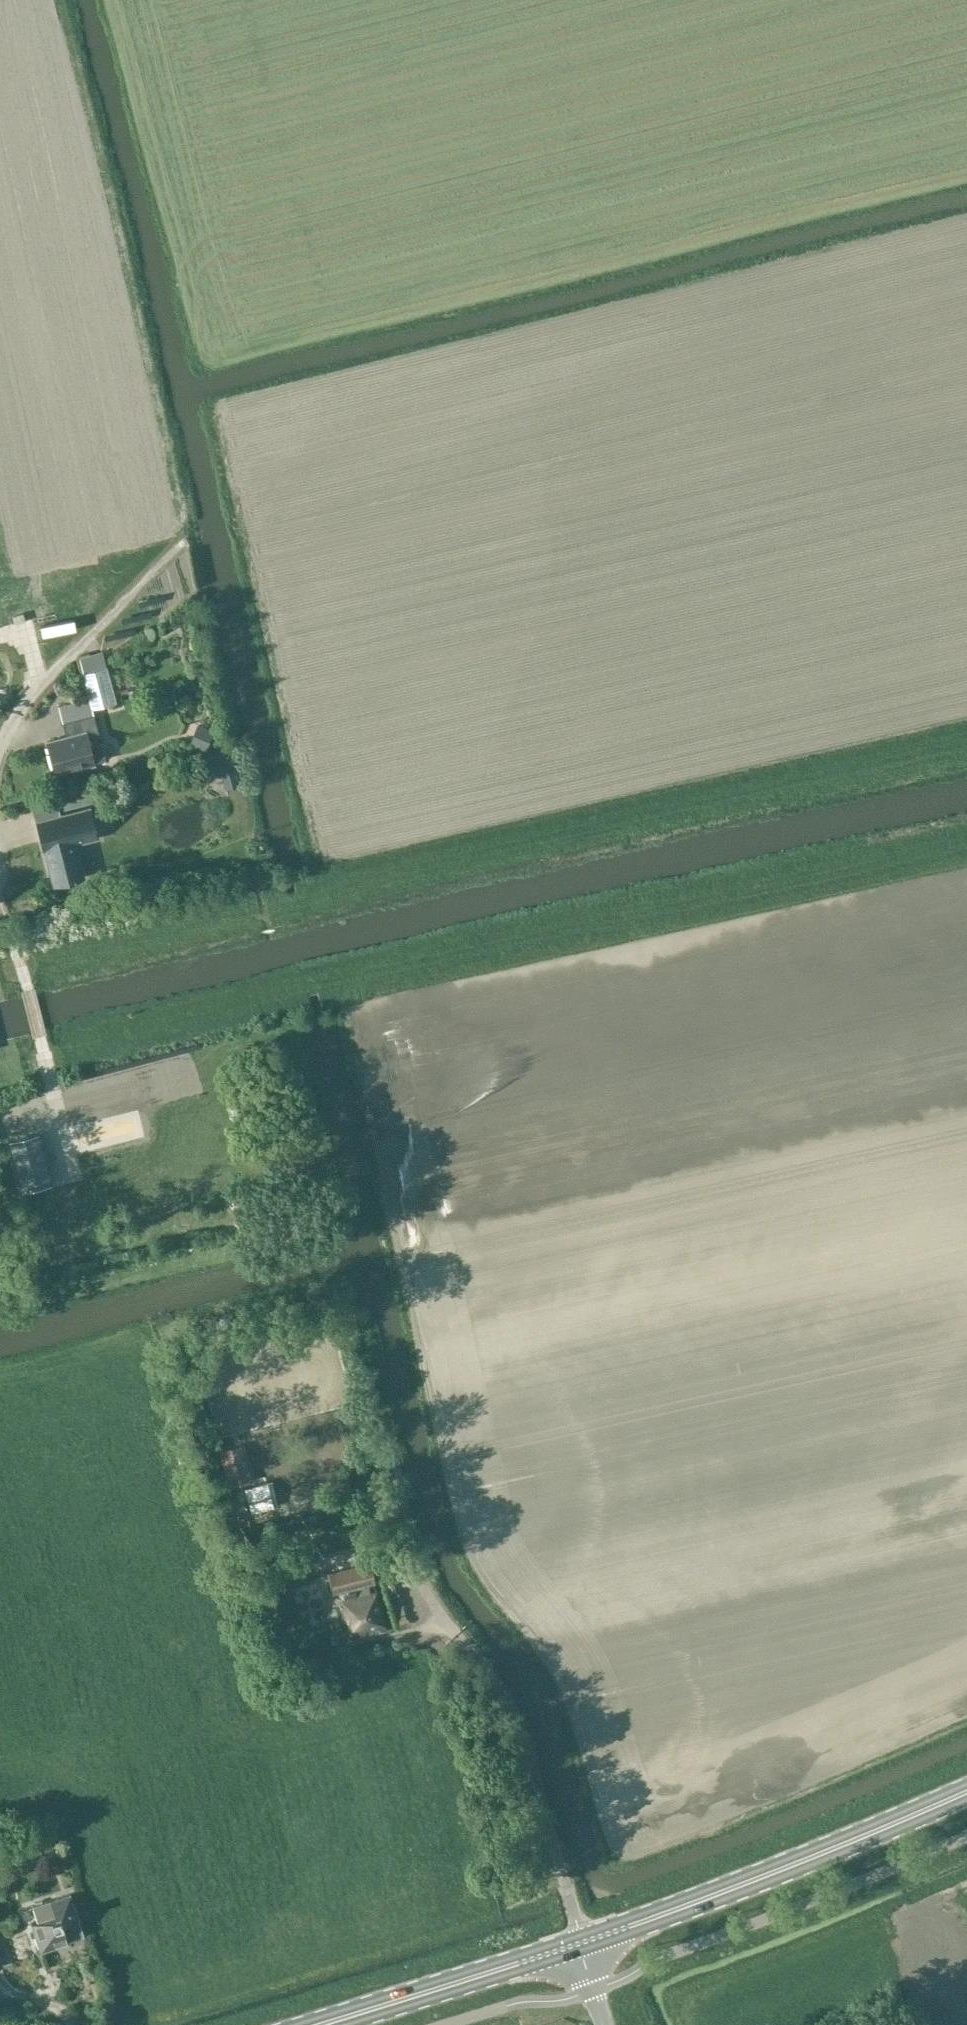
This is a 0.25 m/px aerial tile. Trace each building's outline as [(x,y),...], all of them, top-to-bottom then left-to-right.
[(113,688),(108,669),(88,674),(94,693),(92,693),(97,712),(119,706),(114,687),(113,688)] [(105,760),(101,744),(102,743),(94,713),(62,721),(66,736),(47,741),(55,772),(77,766),(77,769),(95,764),(95,762),(105,760)] [(205,749),(213,731),(202,726),(194,745),(205,749)] [(208,768),(218,774),(223,773),(226,788),(239,785),(231,750),(205,756),(208,768)] [(42,850),(43,850),(52,884),(86,875),(77,842),(98,837),(90,806),(34,821),(42,850)] [(38,1134),(9,1142),(21,1190),(51,1183),(38,1134)] [(336,1570),(328,1571),(333,1592),(340,1590),(342,1599),(341,1600),(350,1638),(385,1630),(376,1593),(371,1594),(369,1584),(376,1582),(371,1562),(336,1570)] [(23,1834),(3,1839),(5,1847),(25,1842),(23,1834)] [(84,1934),(70,1893),(33,1905),(38,1919),(30,1922),(40,1951),(69,1941),(69,1939),(84,1934)]
